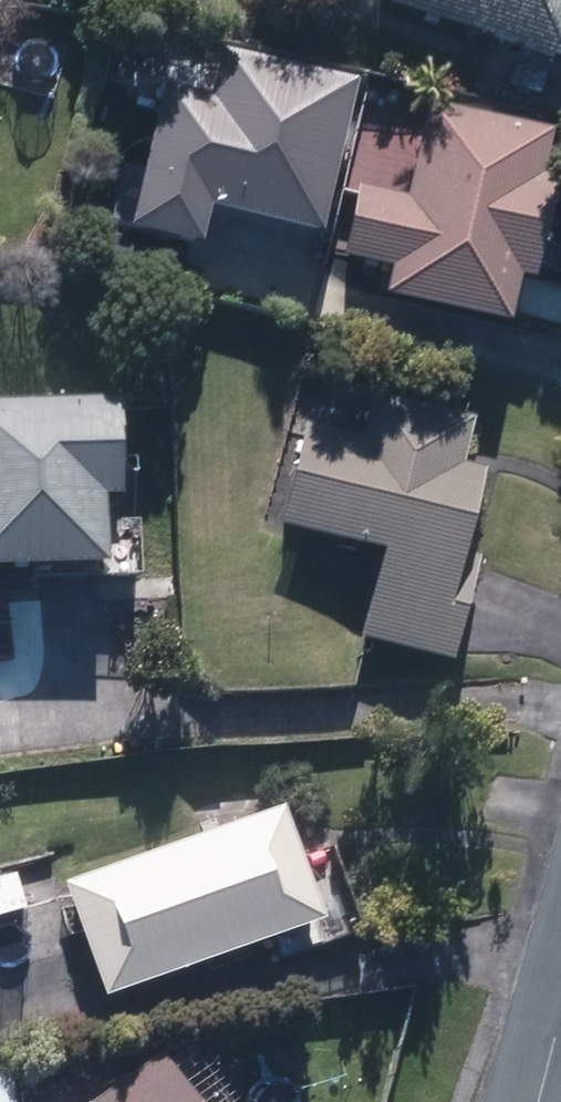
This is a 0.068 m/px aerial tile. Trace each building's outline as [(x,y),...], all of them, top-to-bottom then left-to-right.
[(377,11),(560,70),(560,0),(380,0),(377,11)] [(552,129),(428,93),(399,195),(359,184),(338,256),(385,270),(377,298),(506,336),(520,285),(531,288),(560,185),(560,183),(538,177),(552,129)] [(272,174),(209,163),(200,213),(264,224),(272,174)] [(357,441),(296,422),(263,525),(380,557),(356,643),(452,673),(468,622),(449,613),(490,470),(467,462),(476,422),(368,394),(357,441)] [(100,580),(104,496),(118,496),(121,404),(0,401),(0,578),(100,580)] [(99,1006),(289,944),(296,961),(359,940),(328,837),(298,849),(283,808),(60,889),(99,1006)] [(0,873),(0,921),(28,912),(15,868),(0,873)] [(197,1043),(115,1101),(239,1101),(197,1043)]
